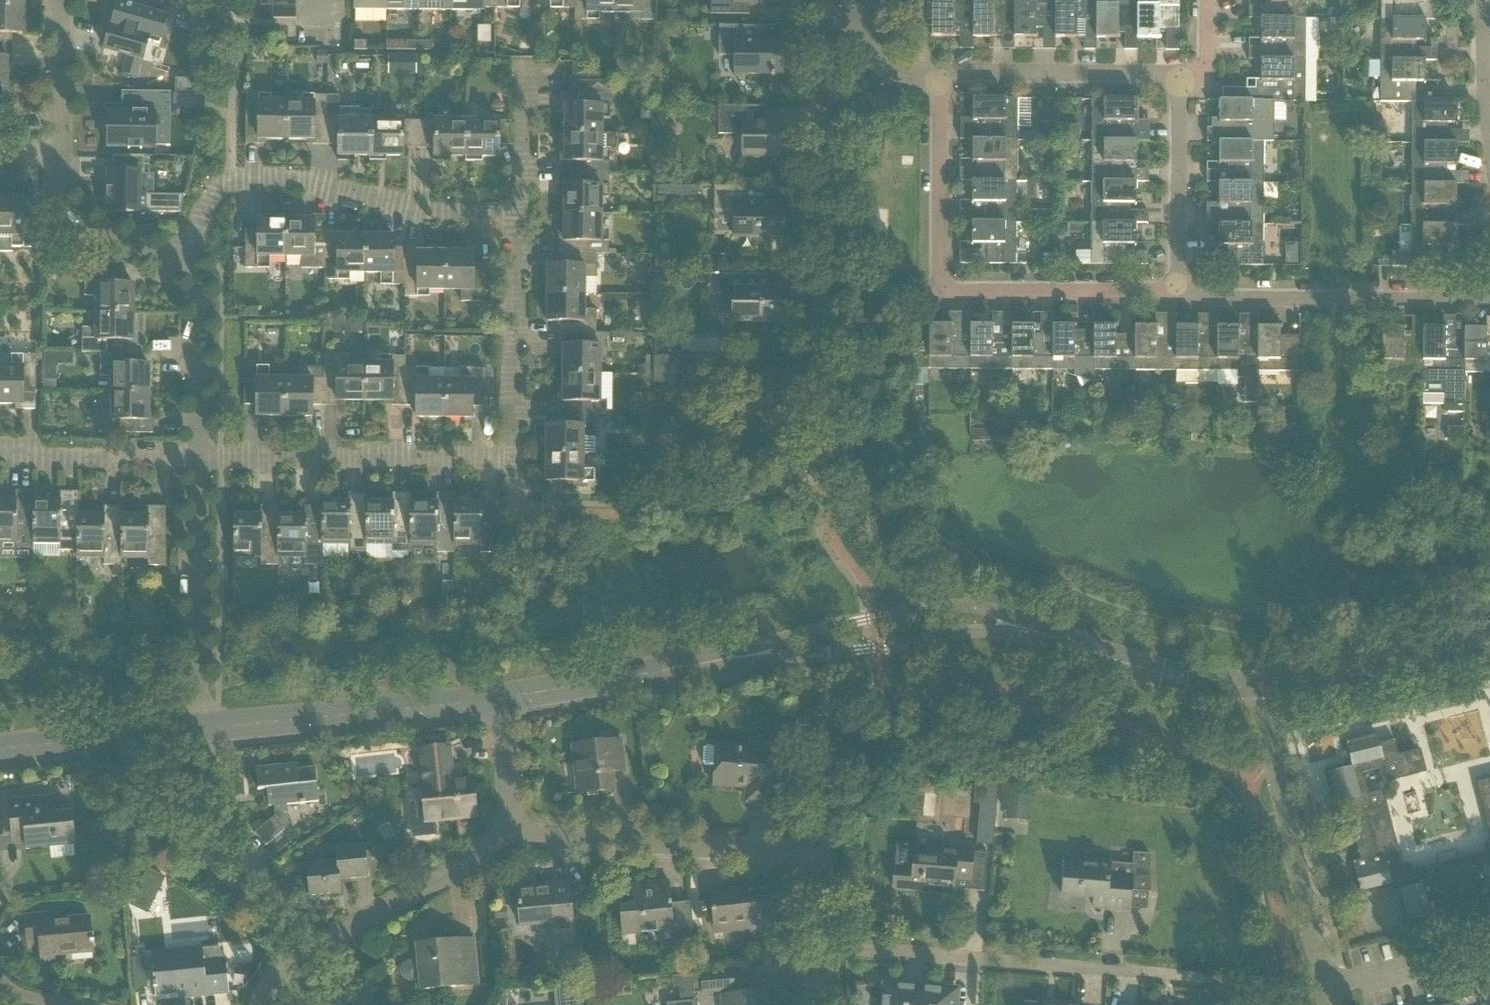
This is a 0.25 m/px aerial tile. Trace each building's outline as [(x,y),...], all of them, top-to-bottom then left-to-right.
[(386,0),(354,0),(354,10),(386,10),(386,0)] [(418,0),(386,0),(386,10),(418,10),(418,0)] [(418,10),(450,10),(450,0),(418,0),(418,10)] [(450,10),(483,11),(483,8),(494,8),(494,0),(450,0),(450,10)] [(494,8),(519,9),(519,0),(494,0),(494,8)] [(574,0),(551,0),(550,8),(574,8),(574,0)] [(574,20),(588,20),(588,13),(599,13),(614,13),(614,0),(574,0),(574,8),(574,20)] [(614,13),(630,13),(641,13),(641,20),(655,20),(655,0),(614,0),(614,13)] [(727,14),(749,15),(749,5),(760,5),(760,1),(780,1),(780,0),(727,0),(727,14)] [(919,26),(931,26),(931,37),(950,37),(951,37),(955,37),(960,37),(960,48),(960,49),(973,49),(973,48),(972,48),(972,37),(972,0),(919,0),(919,26)] [(972,37),(989,37),(990,37),(996,37),(996,36),(994,36),(994,28),(1003,28),(1003,32),(1013,33),(1013,0),(972,0),(972,37)] [(1013,37),(1014,37),(1032,38),(1033,38),(1037,38),(1037,36),(1035,36),(1035,28),(1042,28),(1044,28),(1054,28),(1055,0),(1013,0),(1013,33),(1013,37)] [(1054,38),(1055,38),(1078,38),(1083,38),(1083,43),(1083,50),(1095,50),(1096,50),(1096,38),(1095,38),(1096,0),(1055,0),(1054,28),(1054,38)] [(1095,38),(1096,38),(1116,38),(1117,38),(1119,38),(1119,37),(1118,37),(1118,33),(1118,29),(1125,29),(1125,33),(1125,49),(1124,49),(1124,50),(1137,50),(1138,50),(1137,50),(1137,38),(1136,38),(1137,0),(1096,0),(1095,38)] [(1136,38),(1137,38),(1156,39),(1157,39),(1160,39),(1160,37),(1159,37),(1159,29),(1166,29),(1166,50),(1166,51),(1178,51),(1179,0),(1137,0),(1136,38)] [(1261,1),(1270,1),(1270,18),(1305,18),(1305,0),(1261,0),(1261,1)] [(1437,7),(1425,7),(1425,0),(1380,0),(1380,19),(1425,19),(1425,20),(1437,20),(1437,7)] [(127,5),(118,3),(111,26),(110,26),(104,49),(128,55),(123,73),(136,77),(141,60),(142,60),(148,41),(159,44),(167,17),(131,7),(132,5),(127,4),(127,5)] [(24,6),(0,5),(0,45),(13,45),(13,34),(24,34),(24,6)] [(296,19),(296,6),(272,6),(272,19),(296,19)] [(1332,13),(1332,18),(1343,19),(1343,8),(1338,8),(1332,13)] [(667,11),(667,20),(678,20),(678,11),(667,11)] [(1260,42),(1260,43),(1265,47),(1270,47),(1270,59),(1305,60),(1305,18),(1270,18),(1261,18),(1260,42)] [(1380,19),(1380,60),(1416,60),(1425,60),(1437,60),(1439,60),(1439,48),(1439,47),(1425,47),(1416,47),(1416,43),(1425,43),(1425,20),(1425,19),(1380,19)] [(1330,20),(1330,33),(1343,33),(1343,20),(1330,20)] [(782,75),(783,43),(763,42),(763,26),(720,26),(719,56),(733,57),(733,74),(782,75)] [(366,49),(366,41),(354,41),(354,49),(366,49)] [(405,50),(418,50),(418,42),(405,42),(405,50)] [(418,50),(430,50),(430,42),(418,42),(418,50)] [(0,45),(0,85),(7,85),(8,59),(13,59),(13,45),(0,45)] [(326,64),(326,55),(326,52),(317,52),(317,64),(326,64)] [(407,57),(407,73),(415,73),(415,57),(407,57)] [(628,59),(617,59),(617,72),(629,72),(628,59)] [(1246,88),(1246,90),(1247,90),(1247,100),(1264,100),(1264,101),(1274,101),(1301,102),(1305,102),(1305,60),(1270,59),(1260,59),(1260,60),(1260,80),(1260,89),(1255,89),(1247,88),(1246,88)] [(1425,60),(1416,60),(1380,60),(1380,102),(1412,102),(1412,101),(1437,102),(1437,90),(1415,89),(1415,84),(1425,84),(1425,60)] [(197,92),(197,79),(175,79),(175,92),(197,92)] [(7,85),(0,85),(0,126),(12,126),(12,113),(7,113),(7,85)] [(105,115),(104,127),(108,127),(108,131),(108,147),(128,148),(128,150),(129,150),(129,149),(129,148),(140,148),(140,149),(140,150),(141,150),(141,149),(141,148),(155,148),(156,148),(156,146),(156,117),(166,117),(170,117),(171,92),(141,92),(122,92),(121,105),(121,109),(121,113),(116,113),(114,113),(105,112),(105,115)] [(609,106),(609,93),(560,93),(560,107),(565,107),(565,134),(602,134),(602,106),(609,106)] [(246,95),(245,144),(259,144),(259,139),(286,140),(286,102),(271,102),(259,102),(259,95),(246,95)] [(286,102),(286,140),(313,140),(313,145),(326,145),(326,95),(313,95),(313,102),(302,102),(286,102)] [(326,95),(326,145),(338,145),(338,160),(347,161),(347,156),(370,156),(370,161),(371,120),(371,110),(361,110),(361,106),(355,106),(339,106),(339,95),(326,95)] [(1020,97),(1019,125),(1031,126),(1031,97),(1020,97)] [(960,139),(960,140),(961,140),(972,140),(972,139),(1017,140),(1017,128),(1017,99),(1017,98),(972,98),(972,118),(972,122),(972,127),(961,127),(961,126),(960,126),(960,139)] [(1092,99),(1091,140),(1136,141),(1147,141),(1147,142),(1149,142),(1149,128),(1136,128),(1136,121),(1137,100),(1137,99),(1092,99)] [(1207,128),(1207,143),(1219,143),(1219,141),(1263,142),(1274,142),(1274,121),(1274,103),(1274,101),(1264,101),(1264,100),(1247,100),(1222,100),(1219,100),(1219,101),(1219,119),(1211,119),(1211,120),(1211,128),(1207,128)] [(1457,126),(1457,102),(1437,102),(1412,101),(1412,102),(1412,143),(1447,143),(1447,126),(1457,126)] [(719,106),(708,106),(708,116),(715,122),(719,122),(719,106)] [(782,157),(782,123),(743,122),(743,106),(719,106),(719,122),(719,135),(742,135),(742,156),(782,157)] [(660,108),(660,120),(668,120),(672,115),(672,108),(660,108)] [(371,120),(370,161),(379,161),(379,156),(403,156),(403,148),(418,148),(418,121),(402,121),(402,120),(385,120),(385,110),(371,110),(371,120)] [(466,161),(466,120),(433,120),(433,121),(418,121),(418,148),(434,148),(434,161),(442,161),(443,157),(466,157),(466,161)] [(499,121),(499,120),(466,120),(466,161),(475,161),(475,157),(499,157),(499,145),(511,145),(511,121),(499,121)] [(1039,125),(1039,140),(1055,140),(1055,127),(1055,125),(1039,125)] [(1055,127),(1055,140),(1079,141),(1079,127),(1055,127)] [(617,151),(617,134),(602,134),(565,134),(565,161),(559,161),(559,174),(608,174),(609,161),(601,161),(601,151),(617,151)] [(959,181),(959,182),(960,182),(960,181),(971,181),(971,180),(1016,181),(1017,140),(972,139),(972,140),(972,163),(973,163),(973,162),(976,162),(980,162),(980,169),(976,169),(960,168),(959,181)] [(1091,140),(1091,181),(1126,182),(1126,172),(1127,172),(1127,170),(1127,163),(1135,163),(1135,165),(1136,165),(1136,141),(1091,140)] [(1218,163),(1218,165),(1220,165),(1220,163),(1228,164),(1228,170),(1228,172),(1228,182),(1263,183),(1263,142),(1219,141),(1219,143),(1218,162),(1218,163)] [(1412,143),(1411,184),(1447,185),(1447,184),(1447,172),(1456,172),(1456,167),(1456,144),(1456,143),(1447,143),(1412,143)] [(108,172),(107,212),(180,213),(184,195),(154,195),(139,195),(140,175),(145,175),(145,174),(145,156),(112,156),(112,172),(108,172)] [(608,186),(608,174),(559,174),(559,187),(564,187),(564,214),(601,214),(602,186),(608,186)] [(959,222),(959,223),(960,223),(960,222),(971,222),(1016,222),(1016,181),(971,180),(971,181),(971,204),(971,210),(960,210),(960,209),(959,209),(959,222)] [(1091,181),(1091,222),(1136,223),(1147,223),(1147,224),(1148,224),(1148,211),(1147,211),(1130,211),(1126,211),(1126,204),(1130,204),(1134,204),(1134,206),(1136,206),(1136,203),(1136,182),(1127,182),(1126,182),(1091,181)] [(1206,211),(1206,225),(1207,225),(1207,224),(1218,224),(1263,224),(1263,183),(1228,182),(1218,182),(1218,183),(1218,203),(1218,206),(1218,212),(1207,212),(1207,211),(1206,211)] [(1456,208),(1456,185),(1411,184),(1411,225),(1456,226),(1456,225),(1446,225),(1446,208),(1456,208)] [(666,187),(653,187),(653,204),(666,204),(666,187)] [(721,187),(714,187),(714,212),(732,212),(732,221),(732,237),(762,237),(782,237),(781,203),(740,203),(740,187),(721,187)] [(36,210),(24,210),(24,199),(0,198),(0,252),(12,252),(12,248),(36,248),(36,210)] [(1039,213),(1039,223),(1051,223),(1051,213),(1039,213)] [(608,254),(608,240),(601,240),(601,214),(564,214),(564,241),(559,241),(559,254),(597,254),(608,254)] [(245,230),(245,268),(255,268),(265,268),(269,268),(269,257),(285,257),(286,219),(258,219),(257,230),(245,230)] [(325,269),(325,231),(313,231),(314,219),(286,219),(285,257),(301,257),(301,269),(325,269)] [(971,243),(971,246),(972,246),(972,244),(980,244),(980,251),(980,263),(980,264),(1016,264),(1016,222),(971,222),(971,242),(971,243)] [(1091,252),(1090,265),(1147,265),(1147,252),(1126,252),(1126,245),(1134,245),(1134,247),(1135,247),(1136,223),(1091,222),(1091,252)] [(1218,246),(1218,247),(1219,247),(1219,246),(1227,246),(1227,253),(1227,265),(1227,266),(1262,266),(1263,224),(1218,224),(1218,245),(1218,246)] [(1456,249),(1456,226),(1411,225),(1410,252),(1392,252),(1392,267),(1446,267),(1446,249),(1456,249)] [(1372,227),(1372,240),(1379,240),(1385,234),(1385,227),(1372,227)] [(366,273),(366,236),(339,236),(339,231),(325,231),(325,269),(325,279),(337,279),(337,281),(350,281),(350,273),(366,273)] [(405,286),(405,247),(393,247),(393,236),(366,236),(366,273),(381,274),(380,286),(405,286)] [(445,289),(445,253),(418,252),(418,247),(405,247),(405,286),(405,297),(429,297),(429,289),(445,289)] [(670,271),(670,255),(666,251),(654,251),(654,271),(659,271),(670,271)] [(485,301),(485,289),(486,264),(473,264),(473,253),(445,253),(445,289),(462,289),(461,301),(485,301)] [(547,266),(547,294),(584,294),(597,294),(597,277),(597,254),(559,254),(558,266),(547,266)] [(1297,254),(1285,260),(1285,265),(1297,265),(1297,254)] [(670,272),(670,271),(659,271),(652,271),(652,284),(669,284),(669,272),(670,272)] [(781,322),(781,288),(734,288),(734,272),(708,271),(708,295),(732,295),(732,322),(781,322)] [(133,313),(134,284),(122,284),(122,272),(84,272),(84,297),(96,297),(96,313),(133,313)] [(596,334),(596,309),(584,309),(584,294),(547,294),(547,321),(558,322),(558,334),(596,334)] [(259,317),(259,307),(244,307),(244,317),(259,317)] [(323,318),(323,308),(307,308),(307,318),(323,318)] [(82,353),(138,353),(138,339),(133,339),(133,313),(96,313),(96,329),(82,329),(82,353)] [(914,324),(913,370),(913,385),(929,385),(929,370),(971,370),(971,325),(970,325),(971,313),(957,313),(957,325),(953,325),(929,324),(914,324)] [(1011,325),(1011,334),(1012,334),(1012,371),(1053,371),(1054,325),(1054,313),(1041,313),(1041,325),(1035,325),(1011,325)] [(1134,326),(1134,335),(1136,335),(1135,372),(1176,372),(1176,326),(1176,314),(1163,314),(1163,326),(1134,326)] [(1423,373),(1423,328),(1423,317),(1412,317),(1412,337),(1405,337),(1405,328),(1381,328),(1381,348),(1381,373),(1423,373)] [(362,323),(350,322),(350,331),(362,331),(362,323)] [(971,325),(971,370),(1012,371),(1012,334),(1011,334),(1000,334),(1000,326),(994,326),(994,325),(971,325)] [(1054,325),(1053,371),(1075,371),(1075,378),(1094,383),(1094,371),(1095,335),(1093,335),(1076,335),(1076,325),(1054,325)] [(1093,326),(1093,335),(1095,335),(1094,371),(1135,372),(1136,335),(1134,335),(1117,335),(1117,326),(1093,326)] [(1176,372),(1175,383),(1197,383),(1197,372),(1218,372),(1218,336),(1216,336),(1205,336),(1205,332),(1199,326),(1176,326),(1176,372)] [(1216,326),(1216,336),(1218,336),(1218,372),(1237,372),(1237,379),(1244,379),(1244,403),(1258,403),(1258,377),(1258,373),(1259,373),(1259,336),(1257,336),(1247,336),(1247,332),(1242,327),(1240,327),(1216,326)] [(1258,327),(1257,336),(1259,336),(1259,373),(1300,373),(1300,357),(1300,337),(1282,336),(1282,327),(1258,327)] [(1422,383),(1422,405),(1444,405),(1444,413),(1464,413),(1464,373),(1465,373),(1465,334),(1464,334),(1453,334),(1447,328),(1423,328),(1423,373),(1423,383),(1422,383)] [(1465,328),(1465,373),(1489,373),(1489,337),(1488,337),(1488,328),(1465,328)] [(607,347),(607,334),(596,334),(558,334),(558,347),(563,347),(563,374),(600,374),(601,347),(607,347)] [(149,393),(149,365),(138,364),(138,353),(100,353),(100,376),(112,376),(112,393),(149,393)] [(36,355),(12,355),(12,367),(0,367),(0,404),(22,404),(22,409),(36,409),(36,393),(35,393),(36,355)] [(364,401),(365,363),(337,363),(337,356),(325,356),(325,368),(324,405),(337,406),(337,401),(364,401)] [(404,406),(404,368),(404,357),(391,357),(391,363),(365,363),(364,401),(391,401),(391,406),(404,406)] [(677,384),(677,357),(653,357),(653,383),(677,384)] [(44,382),(44,391),(55,391),(55,382),(55,366),(44,366),(44,382)] [(284,416),(284,379),(268,379),(269,367),(244,367),(244,405),(256,405),(256,416),(284,416)] [(324,405),(325,368),(299,367),(299,379),(284,379),(284,416),(312,417),(312,405),(324,405)] [(444,418),(444,380),(428,380),(428,368),(404,368),(404,406),(416,406),(416,417),(444,418)] [(485,407),(485,369),(460,368),(459,380),(444,380),(444,418),(472,418),(472,407),(485,407)] [(600,401),(600,374),(563,374),(562,400),(558,400),(557,415),(595,415),(607,415),(607,401),(600,401)] [(1134,396),(1134,385),(1125,384),(1125,396),(1134,396)] [(149,419),(149,393),(112,393),(111,408),(99,408),(99,413),(99,433),(137,433),(153,433),(154,419),(149,419)] [(656,403),(656,416),(668,416),(668,404),(656,403)] [(1288,419),(1296,419),(1296,408),(1288,408),(1288,419)] [(1177,419),(1185,419),(1186,410),(1178,409),(1177,419)] [(1257,421),(1257,413),(1248,413),(1247,421),(1257,421)] [(595,438),(595,415),(557,415),(557,425),(546,425),(546,453),(584,454),(584,438),(595,438)] [(1053,419),(1053,430),(1064,430),(1064,419),(1053,419)] [(1041,422),(1041,428),(1044,432),(1051,432),(1051,422),(1041,422)] [(44,423),(43,437),(53,437),(53,424),(44,423)] [(1463,427),(1447,427),(1447,439),(1463,439),(1463,427)] [(980,429),(972,429),(972,441),(980,441),(980,429)] [(670,443),(659,450),(664,458),(675,450),(670,443)] [(925,444),(918,448),(923,459),(930,455),(925,444)] [(595,495),(595,475),(595,470),(584,470),(584,454),(546,453),(546,481),(557,481),(557,494),(595,495)] [(14,542),(14,550),(32,551),(34,551),(35,542),(34,501),(34,491),(22,491),(22,501),(16,501),(0,501),(0,541),(14,542)] [(78,516),(78,492),(66,492),(66,501),(34,501),(35,542),(60,542),(60,550),(78,551),(78,516)] [(367,553),(367,544),(367,503),(367,493),(355,493),(354,502),(322,502),(322,506),(323,506),(323,544),(348,545),(348,552),(359,553),(367,553)] [(410,552),(411,545),(411,503),(411,493),(398,493),(398,503),(367,503),(367,544),(392,545),(391,552),(410,552)] [(455,504),(455,494),(443,494),(443,503),(411,503),(411,545),(437,545),(437,552),(454,552),(455,545),(455,504)] [(499,553),(499,494),(487,494),(487,504),(455,504),(455,545),(480,546),(480,553),(492,553),(499,553)] [(122,565),(122,557),(122,516),(122,506),(110,506),(110,516),(78,516),(78,551),(78,556),(103,556),(103,565),(122,565)] [(234,556),(233,557),(253,557),(256,557),(260,557),(260,564),(279,565),(279,557),(279,516),(279,506),(266,506),(266,516),(234,516),(234,556)] [(310,516),(279,516),(279,557),(303,557),(303,564),(313,564),(313,577),(321,577),(321,565),(323,565),(323,544),(323,506),(322,506),(311,506),(310,516)] [(166,566),(166,507),(154,507),(154,516),(122,516),(122,557),(148,558),(147,566),(166,566)] [(359,553),(358,562),(367,562),(367,553),(359,553)] [(120,576),(120,566),(112,566),(112,576),(120,576)] [(442,582),(442,597),(452,597),(452,582),(442,582)] [(401,584),(401,595),(409,595),(409,584),(401,584)] [(1346,744),(1352,766),(1329,772),(1337,803),(1345,801),(1360,860),(1352,862),(1360,893),(1390,885),(1392,893),(1399,891),(1407,921),(1437,913),(1439,924),(1486,912),(1483,901),(1489,900),(1489,843),(1483,844),(1485,852),(1411,871),(1409,863),(1402,865),(1383,790),(1368,794),(1362,773),(1384,767),(1388,782),(1426,772),(1420,749),(1398,755),(1394,740),(1379,743),(1377,736),(1346,744)] [(578,794),(614,790),(612,773),(624,772),(621,740),(573,745),(578,794)] [(791,754),(792,741),(778,740),(777,753),(791,754)] [(338,746),(335,751),(336,757),(340,760),(346,760),(350,755),(349,749),(344,745),(338,746)] [(769,789),(771,752),(750,751),(750,749),(707,746),(704,749),(703,763),(705,766),(715,767),(713,785),(747,788),(746,802),(767,803),(768,789),(769,789)] [(424,803),(412,804),(415,835),(434,833),(432,821),(475,817),(471,779),(452,781),(449,747),(420,750),(422,770),(423,784),(422,785),(424,803)] [(275,816),(254,833),(265,846),(282,832),(290,826),(288,804),(318,801),(315,767),(298,769),(297,764),(255,768),(258,790),(267,789),(268,806),(274,806),(275,816)] [(1453,808),(1457,770),(1442,769),(1437,807),(1453,808)] [(1475,783),(1489,840),(1489,779),(1475,783)] [(882,797),(883,785),(871,784),(870,796),(882,797)] [(1002,784),(1000,806),(1006,807),(1029,810),(1029,807),(1031,790),(1032,787),(1002,784)] [(70,795),(9,800),(12,835),(26,834),(27,849),(74,844),(70,795)] [(993,846),(996,806),(979,805),(976,845),(993,846)] [(360,811),(352,816),(357,824),(366,819),(360,811)] [(376,827),(385,842),(396,835),(388,820),(376,827)] [(309,896),(340,893),(339,880),(367,877),(365,846),(336,848),(337,862),(306,865),(309,896)] [(894,866),(892,888),(911,890),(952,894),(954,880),(970,882),(972,864),(973,852),(973,851),(943,848),(942,856),(934,855),(914,854),(913,867),(894,866)] [(973,852),(972,864),(986,865),(987,853),(973,852)] [(1151,893),(1150,854),(1133,853),(1132,865),(1064,859),(1061,894),(1094,897),(1093,907),(1129,910),(1131,891),(1151,893)] [(148,870),(131,905),(147,912),(164,878),(148,870)] [(619,909),(621,928),(622,935),(660,931),(662,944),(678,943),(678,941),(693,940),(690,902),(671,904),(669,882),(631,886),(633,907),(619,909)] [(574,941),(570,903),(568,883),(516,888),(520,926),(552,923),(554,943),(574,941)] [(711,901),(696,903),(697,919),(713,917),(714,926),(750,922),(751,938),(755,938),(775,936),(770,888),(710,894),(711,901)] [(506,911),(495,912),(496,922),(506,921),(506,911)] [(51,914),(24,917),(26,938),(27,947),(39,946),(40,963),(46,962),(55,961),(54,955),(93,951),(90,917),(52,921),(51,914)] [(437,981),(438,988),(468,985),(467,974),(476,973),(473,939),(455,941),(455,943),(447,944),(446,942),(416,945),(418,960),(410,961),(406,963),(402,967),(401,972),(403,977),(407,980),(412,981),(420,980),(420,983),(421,983),(421,982),(437,981)] [(142,947),(130,948),(131,960),(134,988),(146,986),(143,958),(142,947)] [(173,952),(152,954),(154,970),(155,981),(155,982),(153,982),(154,988),(156,988),(156,994),(177,992),(192,990),(192,995),(227,992),(224,961),(202,963),(201,954),(200,954),(200,955),(174,957),(173,952)] [(672,972),(692,970),(691,958),(671,960),(672,972)] [(700,973),(692,974),(694,993),(702,993),(734,990),(732,970),(700,973)] [(1489,993),(1489,984),(1481,986),(1484,995),(1489,993)] [(957,990),(920,987),(920,989),(909,989),(909,987),(884,985),(882,1004),(956,1004),(957,990)] [(580,989),(580,986),(558,988),(558,991),(560,1004),(582,1004),(580,989)] [(1454,1002),(1472,998),(1470,989),(1452,993),(1454,1002)] [(766,991),(722,995),(723,1004),(767,1004),(766,991)]
